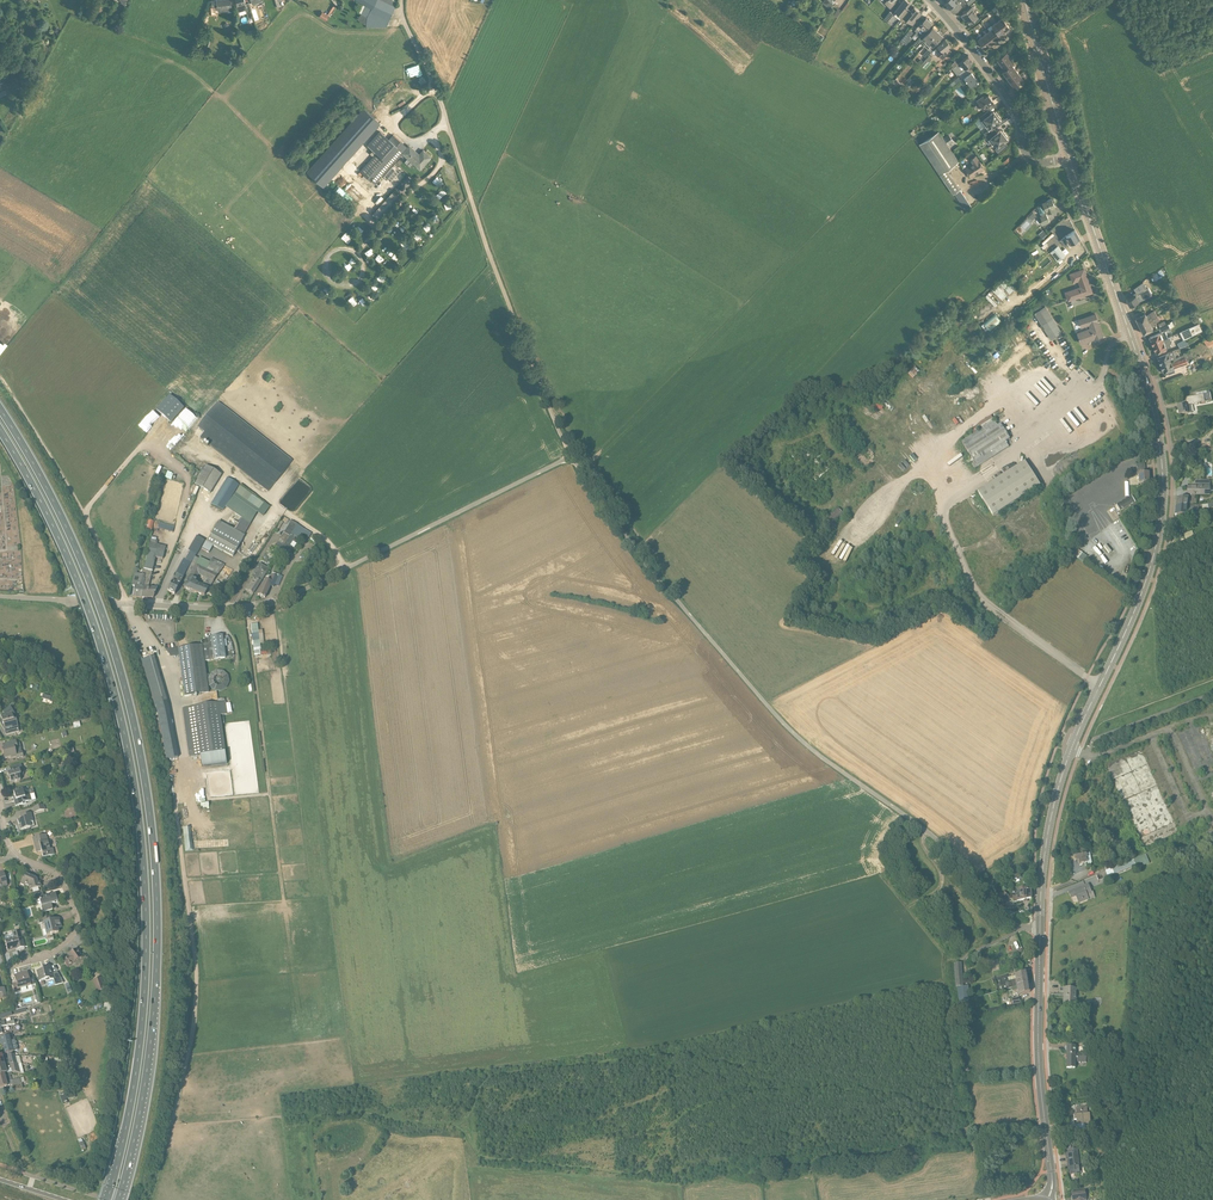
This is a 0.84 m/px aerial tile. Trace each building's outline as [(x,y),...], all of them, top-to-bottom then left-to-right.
[(230,0),(220,0),(211,1),(212,7),(217,7),(217,13),(231,12),(230,0)] [(249,4),(249,3),(245,4),(244,0),(235,0),(237,6),(237,5),(239,9),(246,7),(248,11),(246,11),(248,19),(253,17),(251,8),(249,4)] [(251,8),(255,7),(254,3),(261,1),(261,0),(251,0),(252,3),(249,4),(251,8)] [(367,22),(366,27),(386,27),(387,25),(395,6),(396,2),(393,0),(355,0),(362,4),(368,9),(367,22)] [(896,3),(894,0),(887,0),(884,3),(891,9),(896,3)] [(909,8),(907,6),(910,2),(907,0),(903,0),(895,11),(902,17),(909,8)] [(948,7),(953,13),(962,6),(962,5),(965,2),(963,0),(958,0),(948,7)] [(101,15),(104,5),(97,2),(94,12),(96,13),(93,20),(97,22),(100,14),(101,15)] [(359,18),(367,22),(368,9),(362,4),(359,12),(361,13),(359,18)] [(909,8),(902,17),(913,25),(922,13),(914,6),(911,10),(909,8)] [(969,24),(978,17),(973,11),(975,10),(972,6),(962,14),(966,19),(969,24)] [(319,16),(326,21),(329,16),(322,11),(319,16)] [(887,23),(893,14),(890,11),(883,20),(887,23)] [(929,19),(926,17),(916,27),(922,33),(932,23),(931,22),(932,21),(929,19)] [(997,22),(1004,31),(1009,27),(1002,18),(997,22)] [(999,35),(1004,31),(997,22),(992,25),(993,28),(1000,37),(999,35)] [(928,42),(937,31),(933,27),(923,37),(924,39),(923,41),(919,37),(913,45),(916,48),(921,42),(924,46),(928,42)] [(995,41),(1000,37),(993,28),(988,31),(995,41)] [(901,39),(900,40),(903,42),(906,44),(911,37),(910,36),(913,32),(909,29),(901,39)] [(937,31),(928,42),(932,46),(942,36),(937,31)] [(990,45),(995,41),(988,31),(983,35),(990,45)] [(984,49),(990,45),(983,35),(977,39),(984,49)] [(942,59),(946,56),(951,51),(947,47),(950,45),(945,39),(937,46),(940,49),(936,52),(942,59)] [(926,58),(932,51),(929,47),(922,55),(926,58)] [(1001,64),(1010,57),(1004,50),(995,56),(1001,64)] [(964,69),(973,61),(968,55),(959,61),(957,58),(951,64),(953,68),(952,69),(957,75),(964,69)] [(923,68),(932,59),(929,56),(920,65),(923,68)] [(1010,57),(1001,64),(1005,69),(1011,64),(1011,65),(1014,63),(1010,57)] [(1015,70),(1011,65),(1011,64),(1005,69),(1002,71),(1006,77),(1015,70)] [(1010,82),(1019,75),(1015,70),(1006,77),(1010,82)] [(979,84),(978,82),(978,81),(972,72),(962,80),(959,76),(950,83),(948,85),(950,87),(952,87),(960,81),(964,87),(969,84),(971,87),(973,85),(975,87),(979,84)] [(1019,75),(1010,82),(1014,87),(1020,82),(1022,85),(1024,83),(1022,81),(1023,80),(1019,75)] [(905,85),(905,84),(910,88),(915,83),(910,79),(908,78),(906,80),(903,83),(905,85)] [(888,84),(884,80),(880,84),(885,88),(888,84)] [(960,86),(955,90),(960,97),(965,94),(960,86)] [(0,92),(0,98),(9,93),(7,88),(0,92)] [(993,101),(988,95),(984,98),(983,95),(977,100),(983,109),(993,101)] [(375,121),(359,107),(303,171),(320,186),(375,121)] [(985,125),(998,115),(996,112),(995,112),(994,111),(989,115),(987,112),(988,111),(988,110),(979,118),(985,125)] [(986,137),(995,130),(994,131),(991,128),(1001,121),(1000,119),(1001,118),(998,115),(985,125),(988,130),(983,134),(986,137)] [(995,130),(986,137),(988,140),(992,144),(994,143),(1005,134),(1003,131),(1002,131),(1001,130),(997,132),(996,134),(994,131),(995,130)] [(379,131),(367,145),(378,155),(362,172),(374,184),(407,148),(392,134),(389,139),(379,131)] [(938,131),(919,144),(953,195),(955,194),(965,210),(971,206),(961,191),(947,170),(959,161),(938,131)] [(954,141),(948,134),(943,137),(949,144),(954,141)] [(1005,134),(994,143),(997,147),(998,148),(1003,144),(1005,142),(1008,140),(1007,138),(1008,137),(1005,134)] [(997,147),(995,149),(998,153),(1006,147),(1003,144),(998,148),(997,147)] [(407,148),(402,154),(420,170),(431,157),(423,150),(417,156),(407,148)] [(972,163),(965,168),(971,177),(981,171),(980,170),(983,167),(976,155),(969,159),(972,163)] [(395,163),(383,177),(390,183),(399,173),(396,171),(400,167),(395,163)] [(398,197),(393,192),(388,199),(393,203),(398,197)] [(1051,199),(1051,198),(1042,203),(1040,204),(1037,206),(1039,209),(1038,209),(1039,211),(1038,211),(1040,215),(1041,214),(1041,215),(1040,216),(1042,220),(1040,221),(1042,225),(1050,222),(1046,214),(1047,213),(1054,209),(1053,207),(1055,206),(1054,204),(1055,203),(1055,201),(1055,200),(1054,199),(1053,199),(1051,199)] [(385,211),(380,206),(374,213),(379,217),(385,211)] [(1021,226),(1024,229),(1032,221),(1029,218),(1021,226)] [(1047,234),(1043,230),(1038,234),(1042,238),(1047,234)] [(1067,247),(1071,245),(1070,244),(1079,238),(1075,230),(1066,236),(1059,241),(1065,247),(1066,246),(1067,247)] [(1058,262),(1066,255),(1058,245),(1050,252),(1058,262)] [(1062,264),(1051,274),(1054,276),(1064,266),(1062,264)] [(1081,286),(1065,292),(1068,300),(1079,296),(1084,295),(1090,292),(1087,282),(1086,282),(1084,279),(1087,278),(1084,269),(1070,274),(1073,282),(1079,280),(1081,286)] [(1029,280),(1025,275),(1019,279),(1022,284),(1029,280)] [(1004,285),(1000,282),(991,292),(1002,301),(1016,286),(1008,280),(1004,285)] [(1134,296),(1126,300),(1127,300),(1127,301),(1129,306),(1145,298),(1151,295),(1148,288),(1147,289),(1143,282),(1134,289),(1136,292),(1137,294),(1134,296)] [(1062,332),(1053,318),(1045,306),(1034,313),(1041,325),(1042,325),(1051,339),(1062,332)] [(1136,318),(1140,327),(1150,323),(1158,317),(1153,310),(1149,314),(1147,315),(1145,313),(1136,318)] [(995,313),(983,323),(985,325),(990,331),(990,330),(1001,321),(995,313)] [(1089,328),(1076,333),(1080,344),(1086,342),(1085,340),(1093,337),(1094,339),(1100,336),(1096,323),(1098,322),(1095,314),(1078,320),(1081,328),(1088,325),(1089,328)] [(1195,325),(1198,323),(1201,322),(1198,316),(1192,319),(1195,325)] [(1150,323),(1140,327),(1143,334),(1153,328),(1152,326),(1154,325),(1154,324),(1160,320),(1158,317),(1150,323)] [(1159,328),(1160,333),(1166,330),(1170,328),(1168,323),(1166,324),(1160,327),(1159,328)] [(1195,325),(1180,332),(1183,340),(1183,339),(1185,339),(1202,331),(1198,323),(1195,325)] [(1160,333),(1149,337),(1153,346),(1164,342),(1163,341),(1163,340),(1168,338),(1165,331),(1160,333)] [(1212,339),(1212,337),(1212,336),(1204,341),(1205,344),(1212,339)] [(1164,342),(1153,346),(1156,351),(1156,353),(1171,346),(1171,345),(1170,344),(1171,342),(1171,341),(1171,340),(1170,337),(1168,338),(1163,340),(1163,341),(1164,342)] [(1187,346),(1184,340),(1183,340),(1177,343),(1179,347),(1179,348),(1187,346)] [(1173,350),(1157,356),(1160,364),(1171,360),(1173,359),(1176,358),(1173,350)] [(1171,360),(1160,364),(1163,372),(1167,370),(1174,368),(1187,363),(1186,360),(1193,357),(1190,351),(1187,352),(1186,351),(1185,352),(1183,354),(1183,355),(1176,358),(1173,359),(1173,360),(1174,362),(1172,363),(1171,361),(1171,360)] [(1186,405),(1177,407),(1179,415),(1192,413),(1191,405),(1212,401),(1210,393),(1210,390),(1207,391),(1196,393),(1196,396),(1186,397),(1186,405)] [(171,423),(184,408),(169,395),(156,410),(171,423)] [(1083,424),(1103,410),(1095,398),(1075,411),(1083,424)] [(204,433),(200,438),(268,492),(292,461),(219,402),(198,428),(204,433)] [(997,426),(994,421),(962,441),(973,461),(971,462),(975,468),(977,467),(978,467),(1009,447),(1006,442),(1010,439),(1000,424),(997,426)] [(1042,437),(1032,442),(1037,452),(1045,448),(1046,451),(1048,450),(1042,437)] [(899,466),(905,471),(911,464),(906,459),(899,466)] [(993,517),(1041,486),(1025,462),(977,492),(993,517)] [(1144,464),(1136,464),(1137,474),(1139,474),(1139,483),(1149,482),(1149,480),(1150,480),(1150,477),(1149,477),(1149,473),(1145,473),(1144,464)] [(211,493),(222,474),(206,465),(195,483),(211,493)] [(818,480),(830,469),(827,465),(815,476),(818,480)] [(223,510),(239,484),(227,477),(211,503),(223,510)] [(1188,486),(1187,495),(1198,495),(1210,495),(1210,487),(1210,481),(1195,481),(1195,486),(1188,486)] [(907,488),(904,493),(911,497),(915,490),(907,485),(905,488),(907,488)] [(1198,495),(1187,495),(1187,498),(1177,500),(1176,503),(1176,508),(1181,508),(1182,507),(1194,505),(1197,505),(1198,495)] [(1120,511),(1134,503),(1130,497),(1116,505),(1120,511)] [(1176,508),(1175,516),(1178,516),(1189,514),(1190,515),(1191,517),(1192,517),(1197,517),(1198,516),(1198,513),(1194,514),(1194,505),(1182,507),(1181,508),(1176,508)] [(885,520),(896,508),(894,506),(883,518),(885,520)] [(830,526),(843,514),(837,507),(824,519),(830,526)] [(233,557),(244,535),(224,524),(219,521),(207,542),(213,546),(233,557)] [(292,534),(297,525),(292,521),(278,543),(276,546),(282,550),(292,534)] [(297,525),(292,534),(296,536),(299,538),(302,533),(309,538),(312,534),(297,525)] [(292,534),(282,550),(288,554),(292,547),(290,546),(296,536),(292,534)] [(190,564),(204,540),(196,536),(188,550),(190,552),(184,560),(183,559),(174,578),(172,581),(167,591),(175,595),(182,581),(190,564)] [(206,541),(202,548),(209,553),(213,546),(207,542),(206,541)] [(150,542),(146,560),(145,563),(143,574),(145,575),(144,579),(145,579),(141,599),(153,599),(156,589),(148,589),(156,557),(162,559),(166,546),(157,544),(150,542)] [(209,563),(199,558),(196,564),(189,578),(184,588),(205,597),(209,588),(212,582),(213,582),(216,577),(219,578),(220,575),(219,574),(225,565),(211,558),(209,563)] [(256,579),(260,582),(269,569),(259,563),(256,568),(257,568),(251,577),(256,580),(256,579)] [(136,566),(134,572),(132,585),(135,586),(133,598),(141,599),(145,579),(144,579),(145,575),(143,574),(137,573),(138,567),(136,566)] [(273,587),(277,578),(270,575),(267,581),(265,580),(263,584),(262,584),(257,595),(259,595),(259,597),(261,598),(262,597),(264,598),(270,585),(273,587)] [(253,594),(260,582),(256,579),(256,580),(251,577),(251,578),(253,579),(250,582),(245,590),(253,594)] [(260,652),(260,651),(257,624),(250,625),(254,651),(255,651),(256,659),(271,657),(270,650),(260,652)] [(201,640),(201,645),(204,661),(225,658),(222,636),(215,637),(215,639),(201,640)] [(178,648),(179,654),(184,696),(208,693),(201,645),(178,648)] [(152,652),(139,653),(142,664),(155,707),(158,721),(167,761),(179,759),(168,708),(154,660),(154,657),(152,657),(152,652)] [(188,708),(195,755),(195,756),(201,755),(225,752),(226,751),(223,734),(221,715),(228,714),(226,702),(225,702),(225,698),(217,699),(218,704),(188,708)] [(14,714),(10,707),(11,707),(11,705),(12,704),(10,707),(8,709),(5,711),(3,712),(3,713),(4,713),(5,716),(2,717),(1,714),(0,714),(2,719),(0,720),(2,724),(3,723),(6,735),(19,732),(16,719),(14,720),(12,715),(14,714)] [(1197,721),(1190,724),(1193,730),(1200,727),(1198,724),(1197,721)] [(1202,733),(1196,736),(1200,746),(1207,743),(1202,733)] [(1170,738),(1164,741),(1167,747),(1173,744),(1170,738)] [(16,744),(16,741),(4,744),(6,748),(2,749),(5,759),(11,757),(11,759),(17,757),(17,759),(24,757),(22,751),(21,749),(22,749),(20,742),(16,744)] [(1164,741),(1157,743),(1160,750),(1167,747),(1164,741)] [(1207,743),(1200,746),(1205,755),(1211,752),(1207,743)] [(1150,746),(1143,749),(1146,755),(1153,752),(1150,746)] [(1176,750),(1169,753),(1172,759),(1179,756),(1176,750)] [(1169,753),(1163,756),(1166,762),(1172,759),(1169,753)] [(1155,758),(1148,761),(1151,768),(1158,765),(1155,758)] [(1181,761),(1175,764),(1178,771),(1184,768),(1181,761)] [(21,780),(19,775),(24,774),(21,764),(9,767),(11,772),(8,773),(9,778),(10,778),(11,783),(21,780)] [(1175,764),(1168,768),(1171,774),(1178,771),(1175,764)] [(1158,765),(1151,768),(1154,774),(1161,772),(1158,765)] [(1187,774),(1180,776),(1183,783),(1190,780),(1187,774)] [(1180,776),(1174,779),(1177,786),(1183,783),(1180,776)] [(1163,777),(1157,780),(1160,786),(1166,783),(1163,777)] [(1166,783),(1160,786),(1163,793),(1169,790),(1166,783)] [(1192,786),(1186,788),(1189,795),(1195,792),(1192,786)] [(1186,788),(1179,791),(1182,798),(1189,795),(1186,788)] [(23,792),(23,789),(14,792),(15,797),(13,798),(16,806),(23,805),(23,803),(32,801),(29,790),(23,792)] [(1172,795),(1165,798),(1168,805),(1175,802),(1172,795)] [(1198,798),(1191,801),(1194,807),(1201,804),(1198,798)] [(1191,801),(1185,803),(1188,810),(1194,807),(1191,801)] [(1175,802),(1168,805),(1171,811),(1178,808),(1175,802)] [(34,812),(45,809),(44,804),(33,807),(34,812)] [(20,830),(31,827),(29,823),(33,822),(31,813),(21,815),(22,819),(18,820),(20,830)] [(1180,814),(1174,817),(1177,823),(1183,820),(1180,814)] [(1183,820),(1177,823),(1180,830),(1186,827),(1183,820)] [(50,849),(48,841),(46,834),(33,838),(37,852),(42,851),(43,852),(42,854),(43,858),(55,855),(53,848),(50,849)] [(1110,869),(1096,875),(1099,881),(1142,863),(1143,863),(1151,860),(1148,853),(1134,859),(1118,866),(1110,869)] [(1087,854),(1074,856),(1075,860),(1078,860),(1079,864),(1087,862),(1086,858),(1087,858),(1087,854)] [(1096,875),(1118,866),(1116,862),(1095,871),(1096,875)] [(35,878),(33,877),(27,874),(25,878),(24,877),(21,884),(24,885),(25,884),(29,886),(30,890),(41,886),(40,882),(38,883),(37,881),(38,880),(37,880),(35,879),(36,878),(35,878)] [(1088,885),(1069,893),(1071,898),(1076,896),(1078,902),(1088,898),(1089,899),(1095,897),(1093,892),(1092,893),(1088,885)] [(1031,899),(1031,891),(1020,893),(1020,896),(1017,897),(1016,896),(1013,896),(1014,902),(1031,899)] [(44,897),(43,892),(34,894),(36,901),(40,900),(43,912),(53,909),(52,904),(58,902),(56,894),(49,895),(48,895),(47,895),(46,896),(44,897)] [(1002,903),(1009,898),(1004,892),(998,896),(1002,903)] [(51,920),(50,916),(43,918),(38,919),(39,923),(44,922),(46,929),(43,930),(45,936),(47,935),(59,932),(58,928),(62,927),(60,918),(51,920)] [(20,949),(25,947),(20,931),(10,934),(11,936),(5,937),(8,951),(20,948),(20,949)] [(75,962),(83,957),(77,949),(69,954),(70,955),(63,960),(68,967),(75,962)] [(954,963),(955,975),(956,987),(957,987),(963,986),(962,972),(961,963),(955,963),(954,963)] [(53,973),(51,966),(43,968),(43,969),(37,971),(40,981),(46,979),(46,981),(54,979),(55,985),(64,983),(57,972),(53,973)] [(20,988),(31,985),(36,984),(34,976),(29,977),(28,972),(15,976),(17,983),(13,984),(16,993),(21,991),(20,988)] [(1016,980),(1009,982),(1009,981),(1007,975),(995,978),(996,982),(998,991),(1012,987),(1029,984),(1027,973),(1025,974),(1015,976),(1016,979),(1016,980)] [(97,992),(105,989),(101,977),(93,980),(97,992)] [(1018,989),(1019,996),(1030,992),(1029,984),(1012,987),(1013,990),(1018,989)] [(963,986),(957,987),(959,1002),(970,999),(969,986),(963,986)] [(1064,1003),(1077,1003),(1077,989),(1060,988),(1060,993),(1064,993),(1064,1003)] [(5,1053),(13,1051),(9,1035),(1,1037),(5,1053)] [(1067,1068),(1075,1068),(1075,1062),(1086,1062),(1086,1052),(1079,1052),(1079,1053),(1076,1053),(1076,1046),(1065,1046),(1065,1051),(1067,1051),(1067,1068)] [(17,1064),(15,1055),(7,1055),(8,1059),(3,1060),(2,1055),(0,1055),(0,1065),(8,1063),(17,1064)] [(17,1064),(8,1063),(0,1065),(0,1075),(7,1073),(7,1074),(10,1074),(11,1074),(12,1072),(14,1073),(20,1073),(17,1064)] [(13,1084),(14,1089),(23,1088),(20,1078),(12,1080),(10,1074),(7,1074),(7,1073),(0,1075),(0,1088),(13,1084)] [(1079,1129),(1085,1129),(1091,1129),(1090,1113),(1087,1113),(1087,1107),(1075,1108),(1076,1114),(1074,1114),(1074,1118),(1076,1118),(1076,1121),(1076,1122),(1078,1122),(1079,1129)] [(81,1139),(78,1140),(82,1150),(86,1148),(81,1139)] [(1075,1174),(1080,1173),(1081,1173),(1078,1149),(1071,1149),(1072,1150),(1072,1153),(1066,1154),(1067,1160),(1068,1160),(1070,1172),(1075,1171),(1075,1174)] [(1085,1192),(1072,1194),(1073,1199),(1087,1199),(1085,1192)]
